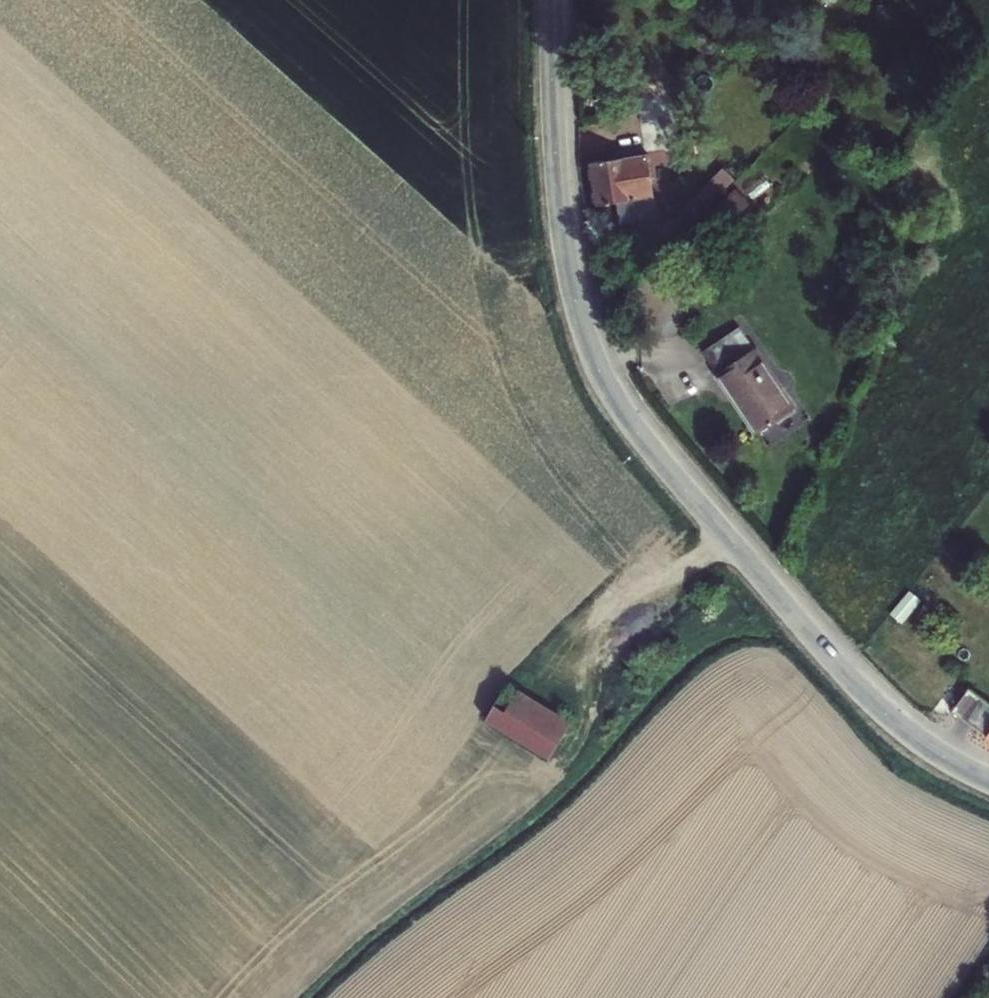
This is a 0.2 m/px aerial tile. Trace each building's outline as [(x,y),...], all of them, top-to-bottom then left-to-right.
[(582,160),(602,159),(601,135),(581,136),(582,160)] [(645,162),(589,169),(594,208),(651,201),(645,162)] [(699,203),(729,181),(724,173),(693,195),(699,203)] [(735,202),(714,227),(731,240),(751,216),(735,202)] [(738,333),(704,356),(756,437),(789,414),(738,333)] [(566,725),(498,680),(478,709),(545,754),(566,725)] [(981,698),(965,723),(988,740),(988,704),(981,698)]
